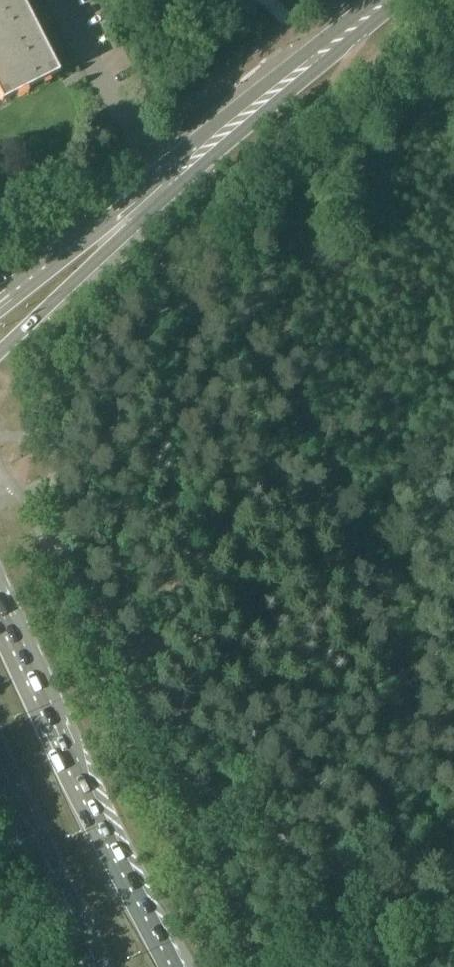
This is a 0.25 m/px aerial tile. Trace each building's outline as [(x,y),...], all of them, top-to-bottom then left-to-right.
[(4,100),(61,71),(25,0),(0,0),(0,92),(4,100)]
